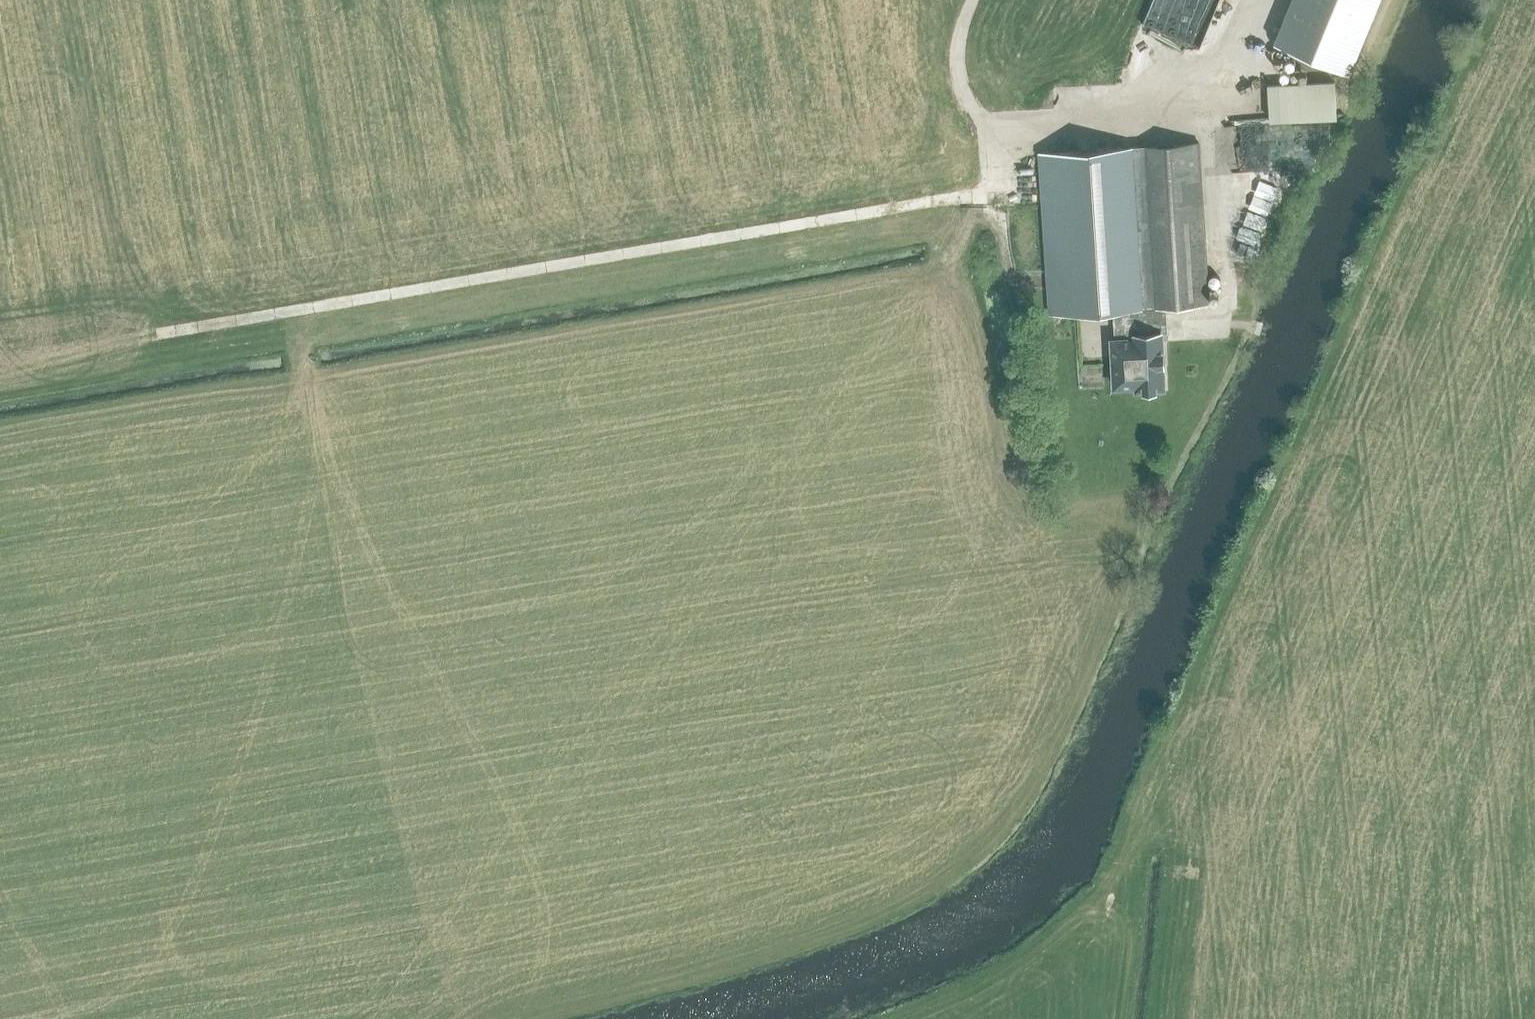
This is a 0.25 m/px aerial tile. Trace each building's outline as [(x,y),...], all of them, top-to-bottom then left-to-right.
[(1274,42),(1350,73),(1379,0),(1291,0),(1274,42)] [(1153,391),(1156,387),(1164,387),(1161,332),(1167,331),(1165,306),(1209,303),(1198,142),(1040,152),(1050,313),(1113,309),(1115,339),(1112,339),(1115,386),(1137,385),(1137,389),(1143,388),(1147,392),(1153,391)]
